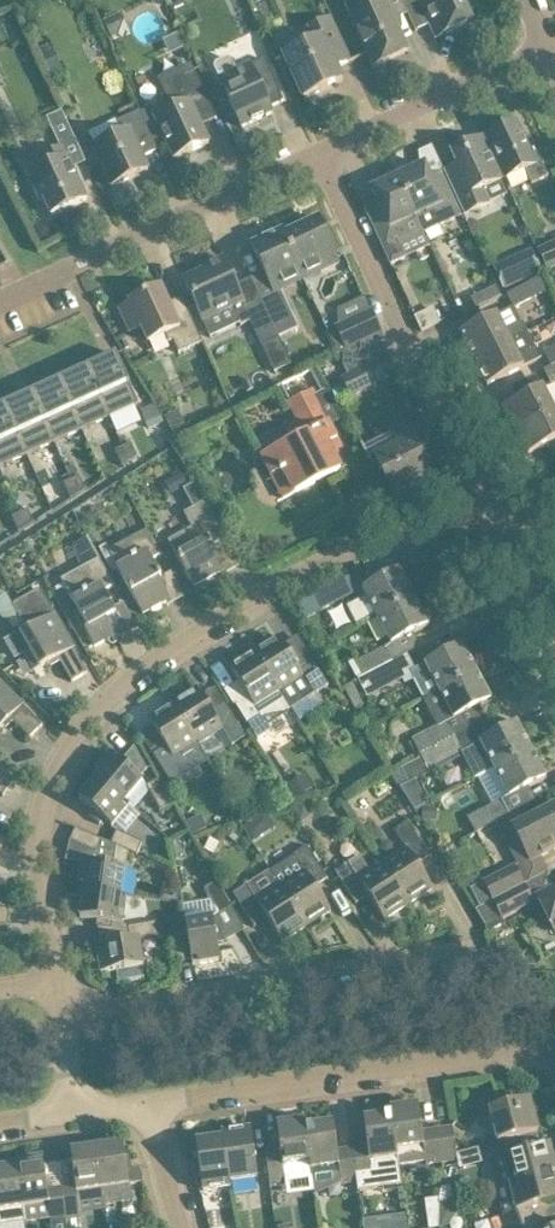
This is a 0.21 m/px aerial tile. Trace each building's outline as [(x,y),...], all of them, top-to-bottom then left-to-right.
[(344,4),(350,16),(364,46),(374,68),(409,52),(399,30),(385,0),(384,0),(371,6),(368,0),(352,0),(344,4)] [(416,32),(435,23),(441,36),(466,25),(469,16),(462,0),(401,0),(416,32)] [(284,56),(294,78),(304,100),(342,82),(336,69),(351,62),(341,40),(332,19),(310,29),(315,41),(284,56)] [(219,80),(242,128),(272,114),(270,109),(284,102),(264,60),(250,67),(250,65),(236,72),(231,61),(227,59),(215,64),(214,69),(219,80)] [(172,110),(155,118),(164,138),(174,160),(209,144),(201,127),(196,116),(189,102),(205,95),(201,87),(194,71),(168,83),(176,100),(169,103),(172,110)] [(63,147),(76,141),(62,112),(47,119),(60,148),(41,158),(45,167),(27,175),(40,202),(44,200),(51,217),(87,200),(63,147)] [(112,189),(148,172),(142,159),(158,151),(140,112),(117,122),(123,135),(93,148),(112,189)] [(486,138),(496,159),(506,180),(525,171),(532,185),(548,178),(534,147),(529,150),(517,123),(486,138)] [(445,172),(444,172),(464,216),(490,204),(484,190),(501,182),(482,140),(451,154),(459,171),(447,177),(445,172)] [(425,166),(398,178),(424,234),(464,216),(444,172),(430,178),(425,166)] [(424,234),(398,178),(372,191),(377,203),(364,209),(391,266),(405,259),(399,246),(424,234)] [(282,232),(304,281),(339,264),(319,220),(284,236),(282,232)] [(274,295),(261,301),(279,338),(299,329),(281,291),(304,281),(282,232),(252,246),(274,295)] [(538,252),(547,271),(554,267),(554,244),(538,252)] [(531,250),(493,269),(503,290),(542,271),(531,250)] [(279,338),(261,301),(245,309),(223,259),(203,268),(204,271),(184,281),(194,303),(203,322),(232,309),(241,327),(250,322),(261,347),(262,346),(279,338)] [(514,292),(506,296),(513,309),(521,305),(547,292),(540,279),(514,292)] [(130,305),(120,310),(130,333),(141,328),(148,343),(165,335),(169,344),(173,342),(179,354),(202,344),(196,330),(186,308),(173,314),(161,288),(129,303),(130,305)] [(471,300),(476,309),(500,297),(496,288),(471,300)] [(415,318),(422,331),(440,322),(434,309),(415,318)] [(343,365),(349,376),(349,377),(362,370),(351,348),(381,334),(371,312),(328,332),(338,355),(341,354),(345,364),(343,365)] [(460,334),(474,360),(526,332),(520,323),(504,332),(495,316),(482,323),(460,334)] [(526,332),(474,360),(487,387),(509,376),(540,360),(534,349),(526,332)] [(274,373),(291,365),(279,338),(262,346),(274,373)] [(551,368),(554,367),(554,348),(544,354),(551,368)] [(139,405),(116,355),(88,368),(110,418),(139,405)] [(349,377),(349,376),(342,380),(350,396),(362,391),(383,380),(375,364),(362,370),(349,377)] [(551,368),(544,372),(550,384),(551,385),(554,383),(554,367),(551,368)] [(60,381),(82,430),(110,418),(88,368),(60,381)] [(54,443),(82,430),(60,381),(32,393),(54,443)] [(503,408),(515,431),(554,412),(542,388),(503,408)] [(327,445),(337,440),(326,418),(337,412),(326,390),(315,396),(313,391),(288,403),(296,420),(284,426),(291,442),(263,456),(274,478),(285,472),(295,494),(340,470),(327,445)] [(4,406),(27,456),(54,443),(32,393),(4,406)] [(4,406),(0,408),(0,468),(27,456),(4,406)] [(515,431),(528,455),(554,441),(554,415),(554,412),(515,431)] [(375,459),(382,474),(393,495),(432,475),(407,426),(392,434),(398,447),(375,459)] [(130,462),(137,458),(130,442),(122,446),(130,462)] [(122,446),(114,449),(123,467),(130,462),(122,446)] [(71,479),(78,496),(85,491),(78,475),(71,479)] [(71,479),(63,482),(71,500),(78,496),(71,479)] [(168,542),(193,587),(225,570),(212,547),(225,540),(213,519),(205,503),(194,484),(183,490),(193,509),(184,514),(192,528),(168,542)] [(26,529),(34,524),(27,508),(19,512),(26,529)] [(11,515),(19,533),(26,529),(19,512),(11,515)] [(154,571),(156,570),(151,561),(162,555),(148,530),(108,552),(106,547),(99,550),(111,572),(117,569),(143,615),(170,600),(154,571)] [(104,592),(114,586),(99,559),(61,580),(87,628),(85,630),(95,647),(116,636),(106,619),(116,614),(104,592)] [(357,627),(376,617),(414,597),(400,570),(362,590),(367,598),(348,608),(357,627)] [(314,596),(322,611),(356,593),(348,578),(314,596)] [(28,630),(15,637),(35,672),(58,659),(72,683),(87,674),(39,590),(14,605),(15,606),(14,607),(23,624),(25,624),(28,630)] [(414,597),(376,617),(391,645),(429,626),(414,597)] [(278,637),(254,653),(290,710),(314,695),(328,686),(310,657),(296,666),(278,637)] [(410,673),(424,699),(476,672),(462,645),(425,665),(410,673)] [(349,666),(357,681),(391,664),(383,649),(349,666)] [(290,710),(254,653),(230,668),(248,697),(235,705),(248,725),(257,740),(270,731),(263,721),(265,719),(283,715),(290,710)] [(391,664),(357,681),(366,697),(400,679),(391,664)] [(491,700),(476,672),(424,699),(425,701),(423,702),(437,727),(412,740),(420,756),(454,738),(447,723),(491,700)] [(10,719),(30,739),(42,727),(0,683),(0,729),(10,719)] [(346,692),(355,710),(363,706),(354,687),(346,692)] [(197,689),(173,704),(198,745),(222,730),(233,746),(246,738),(228,709),(215,717),(197,689)] [(317,696),(295,707),(300,717),(322,705),(317,696)] [(198,745),(173,704),(148,720),(166,748),(153,756),(166,777),(171,784),(185,776),(174,760),(198,745)] [(476,779),(494,770),(531,750),(517,723),(479,743),(485,753),(467,762),(476,779)] [(454,738),(420,756),(421,759),(401,770),(408,782),(418,776),(420,780),(464,756),(454,738)] [(139,779),(146,770),(134,748),(125,759),(127,760),(123,765),(110,754),(91,776),(96,779),(97,779),(127,804),(145,783),(139,779)] [(531,750),(494,770),(509,798),(546,778),(531,750)] [(3,798),(13,783),(0,774),(0,796),(3,798)] [(97,779),(96,779),(79,800),(92,811),(88,815),(100,825),(104,821),(112,827),(130,806),(127,804),(97,779)] [(146,787),(160,812),(173,805),(158,780),(146,787)] [(467,819),(475,834),(510,818),(501,801),(467,819)] [(305,802),(292,810),(301,823),(308,819),(310,810),(305,802)] [(511,851),(519,867),(529,862),(530,864),(554,851),(554,807),(554,806),(512,829),(521,845),(511,851)] [(206,828),(200,815),(187,821),(193,834),(206,828)] [(251,822),(244,826),(254,841),(261,837),(251,822)] [(407,849),(383,865),(409,905),(433,890),(415,861),(427,853),(409,825),(396,833),(407,849)] [(70,843),(92,852),(96,854),(102,841),(76,829),(70,843)] [(110,845),(137,856),(143,843),(116,832),(110,845)] [(270,873),(280,888),(281,887),(307,928),(331,912),(313,884),(325,875),(312,855),(307,847),(294,855),(295,857),(270,873)] [(81,863),(78,891),(126,897),(126,896),(121,896),(124,869),(114,868),(115,861),(99,859),(98,866),(81,863)] [(409,905),(383,865),(369,874),(361,861),(351,868),(348,864),(335,872),(340,881),(353,901),(366,893),(384,921),(409,905)] [(472,890),(481,908),(523,886),(514,867),(484,883),(485,885),(472,890)] [(219,915),(231,908),(217,883),(204,890),(219,915)] [(281,887),(280,888),(257,902),(246,886),(233,895),(251,923),(264,915),(282,943),(307,928),(281,887)] [(523,886),(481,908),(476,911),(486,927),(502,918),(502,919),(532,904),(523,886)] [(159,901),(177,904),(179,892),(161,889),(159,901)] [(554,932),(554,889),(537,898),(554,932)] [(80,919),(97,921),(96,927),(111,929),(112,923),(123,924),(123,921),(126,898),(126,897),(78,891),(78,892),(84,892),(82,901),(80,919)] [(8,927),(9,909),(0,909),(0,927),(8,927)] [(185,923),(187,932),(192,961),(193,966),(220,961),(217,944),(224,943),(221,928),(215,929),(213,918),(185,923)] [(156,922),(127,927),(130,942),(139,940),(158,937),(156,927),(156,922)] [(187,932),(173,935),(178,963),(192,961),(187,932)] [(139,940),(130,942),(96,948),(101,975),(118,972),(119,983),(143,979),(142,968),(144,968),(139,940)] [(519,1138),(538,1133),(530,1100),(501,1108),(498,1097),(477,1103),(485,1129),(493,1126),(498,1143),(519,1138)] [(390,1110),(391,1117),(398,1166),(425,1161),(426,1165),(442,1163),(437,1131),(422,1133),(418,1106),(390,1110)] [(352,1150),(357,1182),(358,1192),(401,1185),(398,1166),(391,1117),(363,1121),(367,1148),(352,1150)] [(305,1129),(306,1129),(305,1122),(277,1126),(280,1153),(265,1155),(270,1187),(286,1185),(286,1181),(312,1177),(305,1129)] [(333,1125),(306,1129),(305,1129),(312,1177),(313,1179),(331,1176),(332,1186),(357,1182),(352,1150),(337,1152),(333,1125)] [(453,1128),(437,1131),(442,1163),(457,1161),(456,1152),(453,1128)] [(223,1139),(222,1139),(230,1188),(231,1187),(231,1182),(256,1178),(254,1153),(250,1129),(222,1133),(223,1139)] [(502,1187),(554,1173),(554,1167),(549,1146),(523,1153),(519,1138),(498,1143),(487,1146),(491,1163),(496,1161),(502,1187)] [(230,1188),(222,1139),(196,1142),(198,1161),(193,1162),(196,1179),(201,1179),(203,1191),(230,1188)] [(81,1219),(80,1215),(106,1211),(105,1207),(97,1148),(96,1148),(95,1142),(81,1144),(81,1150),(70,1152),(75,1186),(61,1188),(66,1221),(81,1219)] [(123,1144),(97,1148),(105,1207),(131,1203),(128,1186),(145,1183),(140,1169),(127,1170),(123,1144)] [(16,1160),(17,1167),(25,1224),(51,1220),(51,1223),(66,1221),(61,1188),(47,1190),(42,1156),(16,1160)] [(1,1227),(25,1224),(17,1167),(0,1169),(0,1227),(1,1227)] [(536,1224),(530,1209),(554,1202),(554,1173),(502,1187),(502,1188),(495,1190),(502,1218),(498,1219),(501,1227),(525,1227),(536,1224)] [(430,1227),(431,1227),(458,1223),(452,1191),(424,1195),(430,1227)] [(367,1218),(368,1227),(407,1227),(406,1216),(367,1218)]
